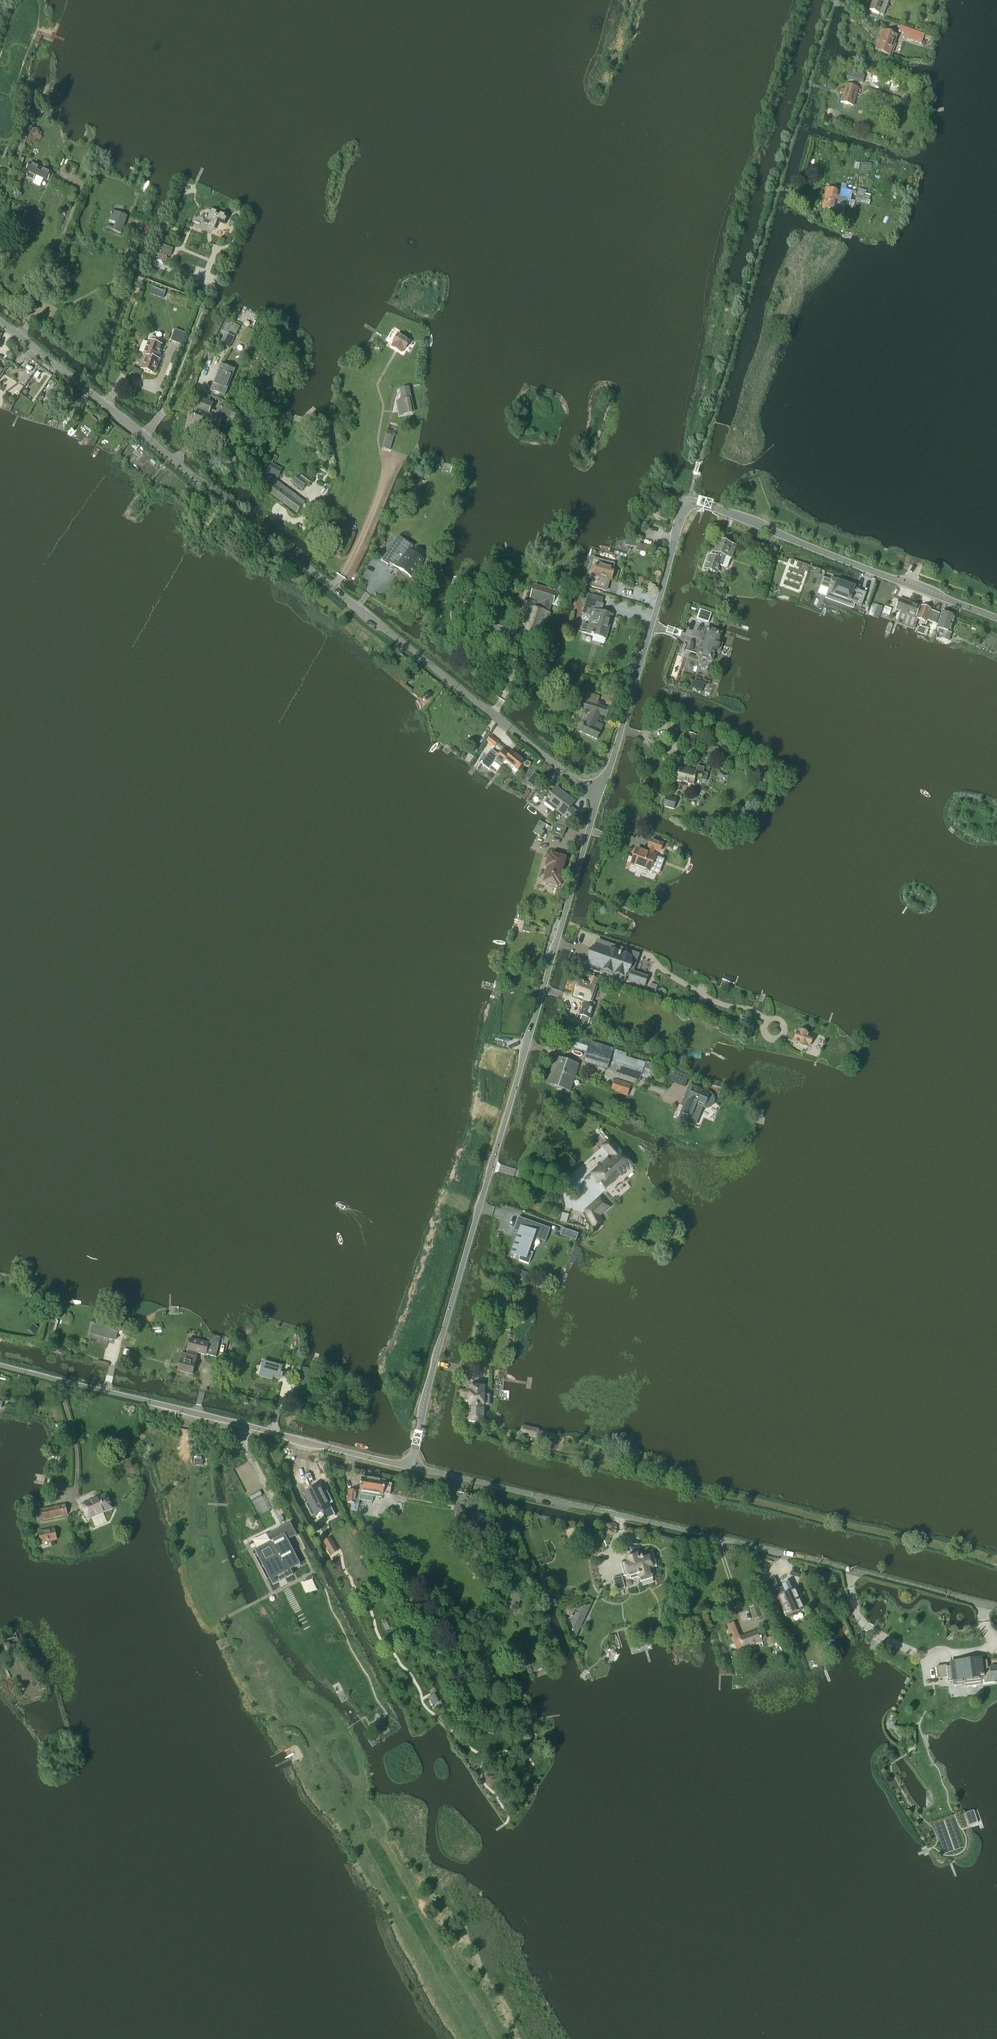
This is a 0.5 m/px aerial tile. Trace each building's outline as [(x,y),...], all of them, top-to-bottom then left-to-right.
[(883,16),(886,6),(873,2),(869,11),(883,16)] [(924,34),(900,26),(898,32),(904,34),(902,37),(921,44),(924,34)] [(889,56),(896,37),(883,32),(876,50),(889,56)] [(851,69),(849,76),(864,80),(866,73),(851,69)] [(908,80),(906,88),(913,89),(914,82),(908,80)] [(841,89),(840,93),(843,94),(840,102),(853,106),(858,88),(846,85),(844,90),(841,89)] [(30,163),(25,170),(28,172),(26,177),(33,180),(35,176),(48,182),(52,173),(45,170),(40,168),(30,163)] [(850,201),(853,191),(841,188),(840,192),(826,189),(822,208),(835,211),(839,198),(850,201)] [(867,205),(868,202),(863,200),(866,191),(858,189),(854,201),(867,205)] [(107,226),(106,229),(120,234),(127,216),(112,211),(108,221),(115,224),(113,228),(107,226)] [(206,219),(204,223),(209,225),(209,227),(214,230),(217,223),(224,225),(227,218),(209,211),(207,217),(206,217),(205,219),(206,219)] [(134,235),(131,241),(137,244),(140,238),(134,235)] [(170,256),(173,249),(158,244),(156,251),(170,256)] [(163,300),(166,292),(153,288),(150,295),(163,300)] [(219,343),(223,345),(229,348),(240,327),(227,321),(218,339),(221,340),(219,343)] [(402,354),(410,341),(398,334),(392,343),(393,343),(391,347),(402,354)] [(146,356),(141,369),(154,374),(159,360),(161,354),(159,353),(161,346),(158,345),(160,340),(152,337),(150,341),(149,341),(144,355),(146,356)] [(224,396),(234,370),(221,365),(211,391),(224,396)] [(247,395),(252,385),(238,379),(234,390),(247,395)] [(409,399),(406,387),(398,390),(401,401),(396,403),(400,416),(413,412),(409,399)] [(272,402),(278,405),(281,398),(275,395),(272,402)] [(215,418),(209,416),(213,404),(198,399),(193,410),(197,412),(192,426),(216,435),(221,421),(227,424),(232,411),(219,407),(215,418)] [(272,464),(276,456),(272,454),(268,462),(272,464)] [(271,464),(267,472),(274,476),(272,478),(276,480),(278,478),(282,470),(271,464)] [(310,480),(303,474),(300,477),(298,475),(292,483),(301,490),(305,485),(308,487),(309,486),(310,480)] [(271,477),(265,485),(271,490),(269,493),(296,513),(305,502),(276,480),(272,478),(271,477)] [(417,478),(413,484),(418,488),(422,482),(417,478)] [(411,550),(413,547),(404,540),(398,537),(393,544),(382,560),(388,565),(389,562),(411,577),(417,568),(423,559),(411,550)] [(731,558),(735,546),(719,541),(715,553),(716,553),(715,558),(710,556),(705,570),(716,573),(719,566),(725,568),(727,567),(731,558)] [(545,556),(543,567),(552,569),(554,558),(545,556)] [(593,559),(588,577),(593,579),(591,586),(606,591),(609,580),(611,580),(614,570),(612,570),(614,565),(593,559)] [(866,594),(859,591),(857,591),(857,592),(853,590),(854,589),(854,587),(837,581),(836,584),(832,582),(832,581),(830,581),(823,578),(820,586),(829,589),(826,598),(852,608),(854,604),(861,607),(866,594)] [(550,613),(556,593),(534,586),(530,598),(542,602),(539,611),(533,609),(525,635),(537,639),(537,638),(539,639),(540,634),(539,633),(540,630),(544,632),(548,621),(546,621),(549,612),(550,613)] [(588,594),(582,615),(591,617),(587,634),(606,639),(612,616),(601,613),(603,605),(592,602),(593,596),(588,594)] [(899,599),(895,610),(901,612),(897,623),(915,629),(918,620),(925,622),(930,610),(922,607),(922,608),(899,599)] [(885,607),(883,613),(889,615),(891,610),(885,607)] [(936,624),(940,614),(931,611),(927,621),(936,624)] [(948,642),(951,633),(949,633),(954,618),(942,613),(937,629),(940,630),(939,634),(943,635),(941,640),(948,642)] [(490,618),(487,628),(514,637),(518,627),(490,618)] [(706,629),(697,657),(712,662),(715,653),(719,654),(722,644),(718,643),(721,634),(706,629)] [(697,683),(694,690),(702,693),(704,685),(697,683)] [(599,697),(587,693),(586,695),(583,694),(581,701),(584,702),(582,709),(591,712),(588,719),(596,722),(600,714),(607,716),(609,709),(597,705),(599,697)] [(596,722),(588,719),(586,718),(580,732),(597,740),(603,726),(596,722)] [(691,749),(696,735),(689,733),(684,747),(691,749)] [(490,737),(487,742),(495,748),(498,744),(490,737)] [(473,750),(469,755),(473,758),(477,753),(473,750)] [(489,752),(481,763),(489,770),(494,763),(500,767),(501,765),(505,761),(518,771),(524,763),(511,753),(511,752),(508,756),(503,751),(497,759),(489,752)] [(676,781),(693,785),(695,779),(701,780),(706,782),(708,774),(703,773),(704,768),(697,766),(696,771),(696,773),(679,768),(676,781)] [(526,783),(533,788),(533,787),(535,789),(542,779),(534,773),(530,779),(529,779),(526,783)] [(544,797),(547,793),(540,788),(536,794),(542,799),(544,797)] [(545,802),(563,816),(558,823),(563,825),(566,821),(568,823),(576,812),(571,808),(575,802),(556,788),(552,794),(548,791),(547,793),(544,797),(547,800),(545,802)] [(674,809),(677,800),(666,796),(663,806),(674,809)] [(539,821),(533,832),(541,837),(544,832),(542,831),(546,825),(544,824),(539,821)] [(563,825),(558,823),(553,821),(550,828),(554,829),(552,832),(563,836),(565,829),(567,826),(563,825)] [(660,851),(662,845),(651,840),(648,847),(649,847),(647,853),(637,849),(631,865),(649,872),(655,856),(652,855),(654,849),(660,851)] [(547,870),(543,883),(557,887),(558,886),(560,887),(564,875),(561,874),(565,859),(551,855),(550,857),(548,857),(544,869),(547,870)] [(626,976),(630,977),(631,972),(632,972),(638,955),(597,942),(595,949),(593,948),(592,951),(591,951),(589,958),(590,958),(589,961),(591,962),(588,969),(624,981),(626,976)] [(647,978),(632,972),(631,972),(630,977),(628,981),(644,987),(647,978)] [(589,1019),(594,1007),(595,1004),(592,1003),(597,988),(595,987),(597,980),(590,977),(587,985),(579,982),(574,996),(586,1000),(580,1015),(582,1016),(580,1021),(588,1024),(590,1019),(589,1019)] [(751,1028),(753,1022),(741,1018),(739,1024),(751,1028)] [(715,1019),(712,1026),(719,1028),(721,1022),(715,1019)] [(797,1033),(794,1041),(799,1043),(799,1044),(807,1047),(807,1045),(810,1046),(813,1038),(808,1037),(808,1036),(807,1035),(808,1033),(800,1031),(799,1033),(797,1033)] [(647,1079),(652,1066),(616,1054),(617,1051),(613,1050),(590,1042),(591,1040),(577,1036),(573,1048),(587,1052),(584,1062),(586,1064),(639,1081),(641,1077),(647,1079)] [(571,1090),(579,1066),(555,1058),(547,1082),(571,1090)] [(671,1068),(667,1079),(673,1082),(677,1071),(671,1068)] [(627,1096),(630,1086),(615,1081),(612,1090),(621,1093),(621,1094),(627,1096)] [(686,1095),(682,1104),(686,1106),(682,1114),(691,1118),(696,1105),(703,1108),(705,1109),(706,1109),(708,1109),(709,1108),(710,1108),(712,1107),(713,1105),(713,1104),(714,1103),(714,1101),(714,1099),(713,1098),(713,1097),(712,1095),(710,1094),(709,1094),(693,1087),(690,1096),(686,1095)] [(601,1166),(592,1174),(605,1189),(632,1166),(609,1141),(603,1147),(611,1156),(607,1160),(608,1161),(602,1166),(601,1166)] [(600,1197),(585,1211),(594,1228),(603,1223),(599,1216),(609,1207),(600,1197)] [(562,1213),(560,1222),(567,1224),(569,1215),(562,1213)] [(518,1233),(511,1253),(521,1256),(519,1261),(529,1265),(532,1254),(527,1252),(532,1238),(545,1243),(550,1229),(543,1227),(518,1218),(513,1231),(516,1232),(516,1230),(519,1231),(518,1233)] [(489,1296),(490,1308),(496,1308),(496,1302),(503,1302),(503,1306),(510,1306),(509,1295),(489,1296)] [(119,1333),(120,1328),(97,1323),(94,1335),(115,1340),(117,1332),(119,1333)] [(215,1357),(220,1337),(211,1335),(209,1344),(190,1339),(187,1350),(188,1351),(187,1355),(182,1354),(178,1371),(192,1374),(197,1353),(206,1355),(206,1354),(215,1357)] [(279,1379),(282,1367),(264,1362),(262,1371),(273,1373),(272,1376),(273,1376),(272,1378),(279,1379)] [(303,1386),(308,1369),(303,1367),(298,1384),(303,1386)] [(461,1390),(461,1397),(462,1397),(462,1398),(465,1398),(465,1397),(469,1397),(469,1406),(470,1406),(469,1422),(483,1423),(485,1387),(470,1386),(469,1391),(461,1390)] [(539,1431),(539,1430),(523,1425),(520,1435),(520,1436),(536,1440),(536,1442),(555,1446),(558,1436),(544,1432),(539,1431)] [(361,1478),(360,1492),(363,1492),(363,1495),(373,1497),(381,1498),(381,1495),(383,1496),(383,1494),(390,1496),(392,1484),(385,1483),(385,1482),(361,1478)] [(317,1482),(313,1484),(312,1484),(311,1485),(311,1486),(312,1489),(310,1489),(310,1488),(303,1490),(304,1492),(307,1502),(304,1504),(308,1516),(315,1514),(316,1515),(326,1511),(323,1501),(326,1500),(323,1490),(320,1491),(317,1482)] [(357,1491),(344,1490),(345,1499),(348,1499),(348,1503),(351,1508),(351,1512),(357,1512),(358,1504),(355,1504),(357,1491)] [(87,1520),(112,1509),(106,1495),(81,1505),(87,1520)] [(39,1521),(67,1515),(65,1505),(37,1511),(39,1521)] [(258,1552),(274,1582),(289,1574),(287,1569),(297,1564),(285,1542),(297,1536),(290,1523),(267,1535),(272,1544),(258,1552)] [(57,1540),(54,1530),(38,1533),(40,1542),(48,1540),(49,1542),(57,1540)] [(323,1542),(331,1555),(338,1551),(330,1538),(323,1542)] [(627,1562),(621,1564),(625,1576),(629,1575),(630,1580),(639,1577),(640,1582),(653,1578),(650,1569),(657,1567),(653,1555),(640,1559),(639,1556),(627,1560),(627,1562)] [(615,1591),(625,1588),(622,1576),(612,1580),(615,1591)] [(792,1591),(792,1590),(788,1583),(787,1585),(786,1586),(769,1593),(772,1600),(779,1597),(787,1617),(804,1609),(795,1589),(792,1591)] [(410,1602),(415,1600),(409,1585),(404,1587),(410,1602)] [(519,1605),(521,1594),(511,1591),(509,1603),(519,1605)] [(592,1604),(574,1610),(569,1621),(576,1638),(592,1604)] [(757,1605),(750,1608),(755,1620),(762,1617),(757,1605)] [(739,1638),(735,1627),(728,1630),(737,1651),(766,1639),(762,1629),(739,1638)] [(14,1644),(9,1645),(9,1642),(3,1644),(6,1655),(17,1652),(14,1644)] [(936,1667),(938,1679),(947,1678),(948,1681),(953,1681),(953,1686),(982,1682),(982,1681),(984,1681),(985,1684),(992,1683),(992,1681),(996,1680),(996,1679),(996,1667),(990,1668),(990,1669),(988,1669),(986,1661),(982,1661),(981,1659),(950,1663),(951,1666),(946,1666),(946,1665),(936,1667)] [(435,1694),(429,1697),(433,1705),(439,1702),(435,1694)] [(965,1813),(969,1826),(978,1823),(973,1810),(965,1813)]
